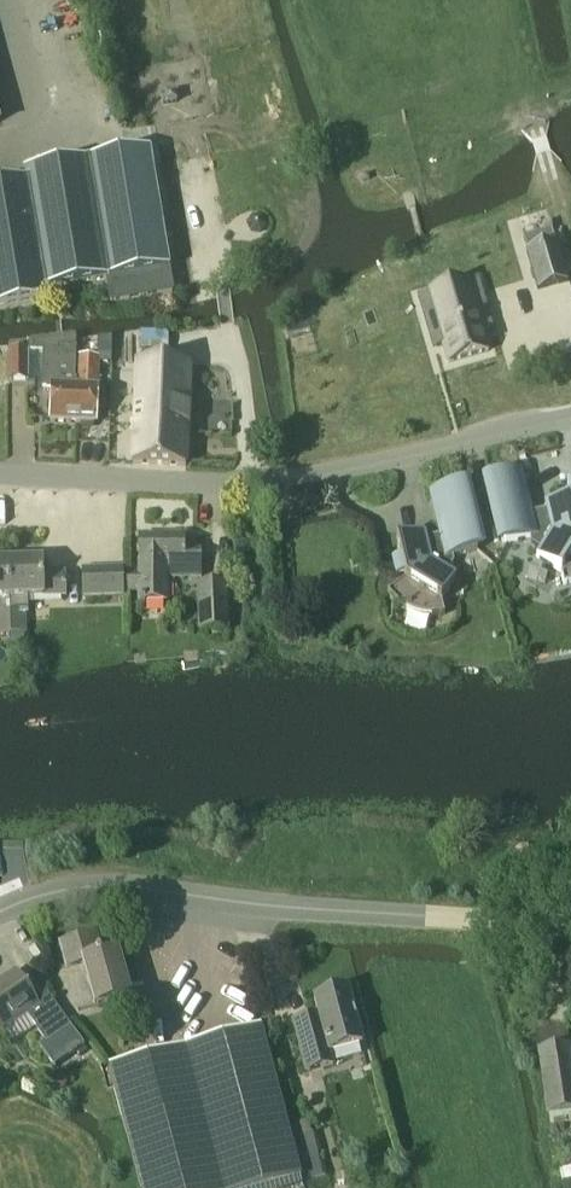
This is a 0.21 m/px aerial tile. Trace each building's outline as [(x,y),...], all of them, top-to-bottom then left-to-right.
[(26,173),(28,183),(45,291),(107,281),(111,304),(173,294),(149,153),(26,173)] [(28,183),(0,188),(0,309),(47,301),(45,291),(28,183)] [(253,215),(247,224),(252,234),(262,235),(268,225),(263,217),(253,215)] [(464,282),(436,289),(444,330),(472,325),(464,282)] [(114,339),(110,339),(98,339),(97,356),(113,357),(114,339)] [(49,425),(76,426),(76,385),(72,384),(74,351),(59,350),(59,355),(44,355),(42,390),(51,391),(49,425)] [(29,383),(29,352),(11,351),(10,383),(29,383)] [(76,385),(76,426),(97,427),(99,389),(100,359),(78,358),(77,380),(75,380),(76,351),(74,351),(72,384),(76,385)] [(137,366),(133,465),(186,467),(191,368),(137,366)] [(505,545),(530,539),(531,544),(541,551),(536,559),(560,574),(564,587),(568,586),(570,584),(570,499),(545,506),(546,511),(532,515),(522,472),(482,482),(497,547),(505,545)] [(453,558),(477,552),(487,550),(471,485),(429,495),(440,537),(426,540),(425,535),(396,542),(401,561),(398,561),(394,562),(399,578),(405,576),(406,581),(387,594),(392,600),(397,604),(396,610),(400,611),(402,611),(405,610),(410,613),(414,614),(418,616),(423,617),(427,617),(432,617),(436,617),(440,617),(445,616),(442,602),(456,578),(448,573),(454,563),(453,558)] [(126,575),(127,593),(139,593),(139,605),(168,605),(167,580),(201,580),(201,547),(195,547),(184,543),(184,538),(139,538),(139,565),(138,565),(139,574),(126,575)] [(43,562),(9,563),(10,601),(11,636),(27,635),(27,616),(27,601),(44,601),(44,599),(66,599),(65,575),(43,575),(43,562)] [(9,563),(0,563),(0,636),(11,636),(10,601),(9,563)] [(82,569),(83,600),(124,599),(124,569),(82,569)] [(196,586),(199,633),(229,632),(227,585),(196,586)] [(118,952),(101,957),(96,935),(58,944),(65,972),(83,967),(95,1008),(131,999),(118,952)] [(35,1001),(16,973),(0,985),(0,1031),(1,1033),(27,1015),(47,1045),(71,1028),(47,993),(35,1001)] [(294,1024),(306,1073),(333,1066),(330,1055),(362,1047),(348,992),(314,1001),(318,1017),(294,1024)] [(302,1180),(267,1047),(261,1026),(108,1068),(139,1187),(273,1187),(302,1180)] [(538,1052),(547,1117),(570,1114),(570,1047),(538,1052)] [(88,1052),(85,1048),(75,1055),(78,1059),(88,1052)]
